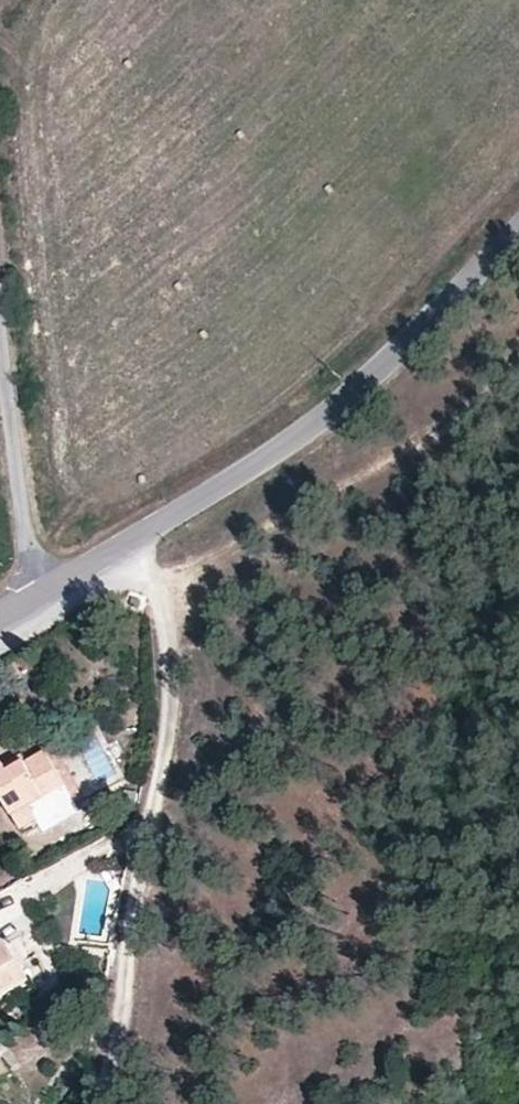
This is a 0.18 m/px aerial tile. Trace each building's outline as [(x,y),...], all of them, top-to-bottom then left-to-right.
[(10,763),(0,769),(0,784),(26,829),(42,820),(33,804),(69,783),(50,750),(30,762),(14,770),(10,763)] [(25,754),(10,763),(14,770),(30,762),(25,754)] [(75,793),(69,783),(33,804),(42,820),(55,813),(51,807),(75,793)] [(0,940),(0,961),(4,967),(17,960),(5,938),(0,940)] [(0,961),(0,993),(27,978),(17,960),(4,967),(0,961)]
